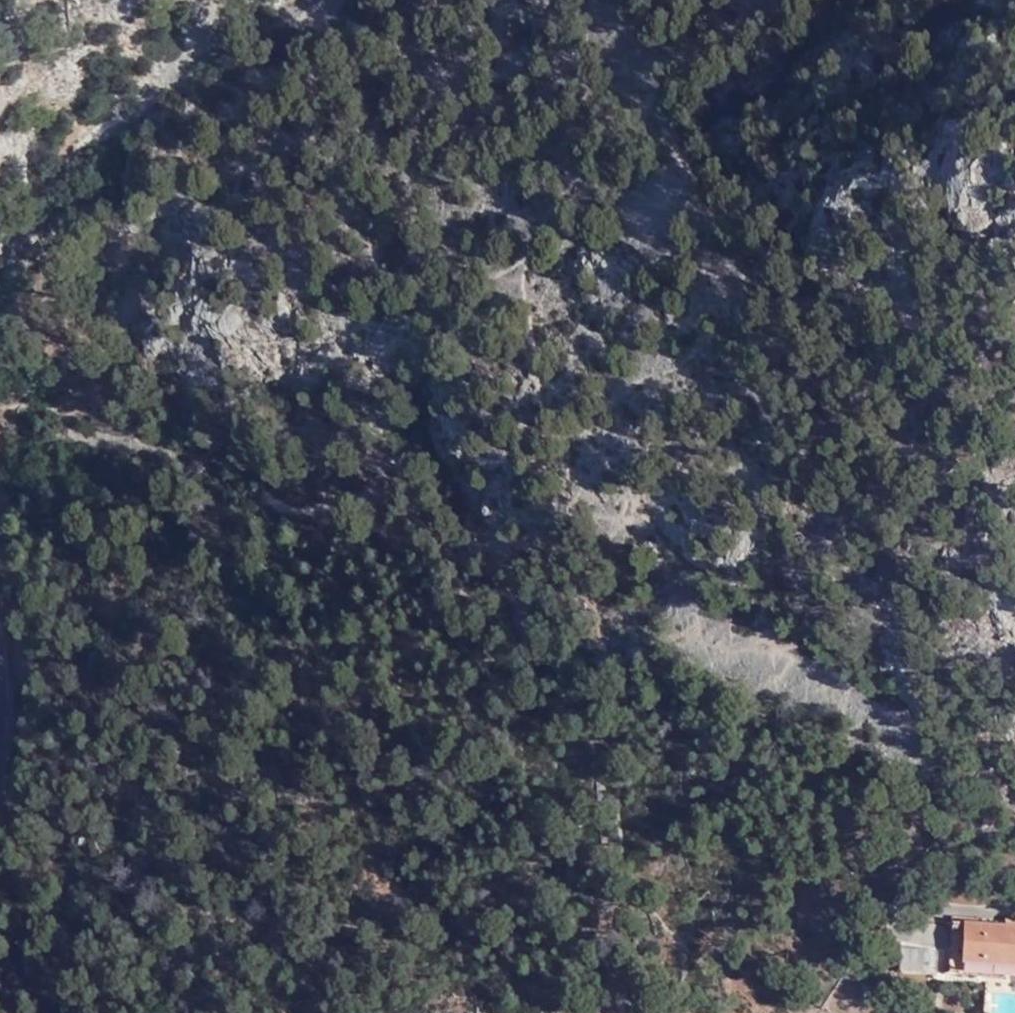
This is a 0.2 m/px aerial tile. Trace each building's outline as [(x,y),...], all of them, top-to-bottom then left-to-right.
[(951,920),(947,973),(958,974),(1004,977),(1005,966),(1014,966),(1014,924),(951,920)]
